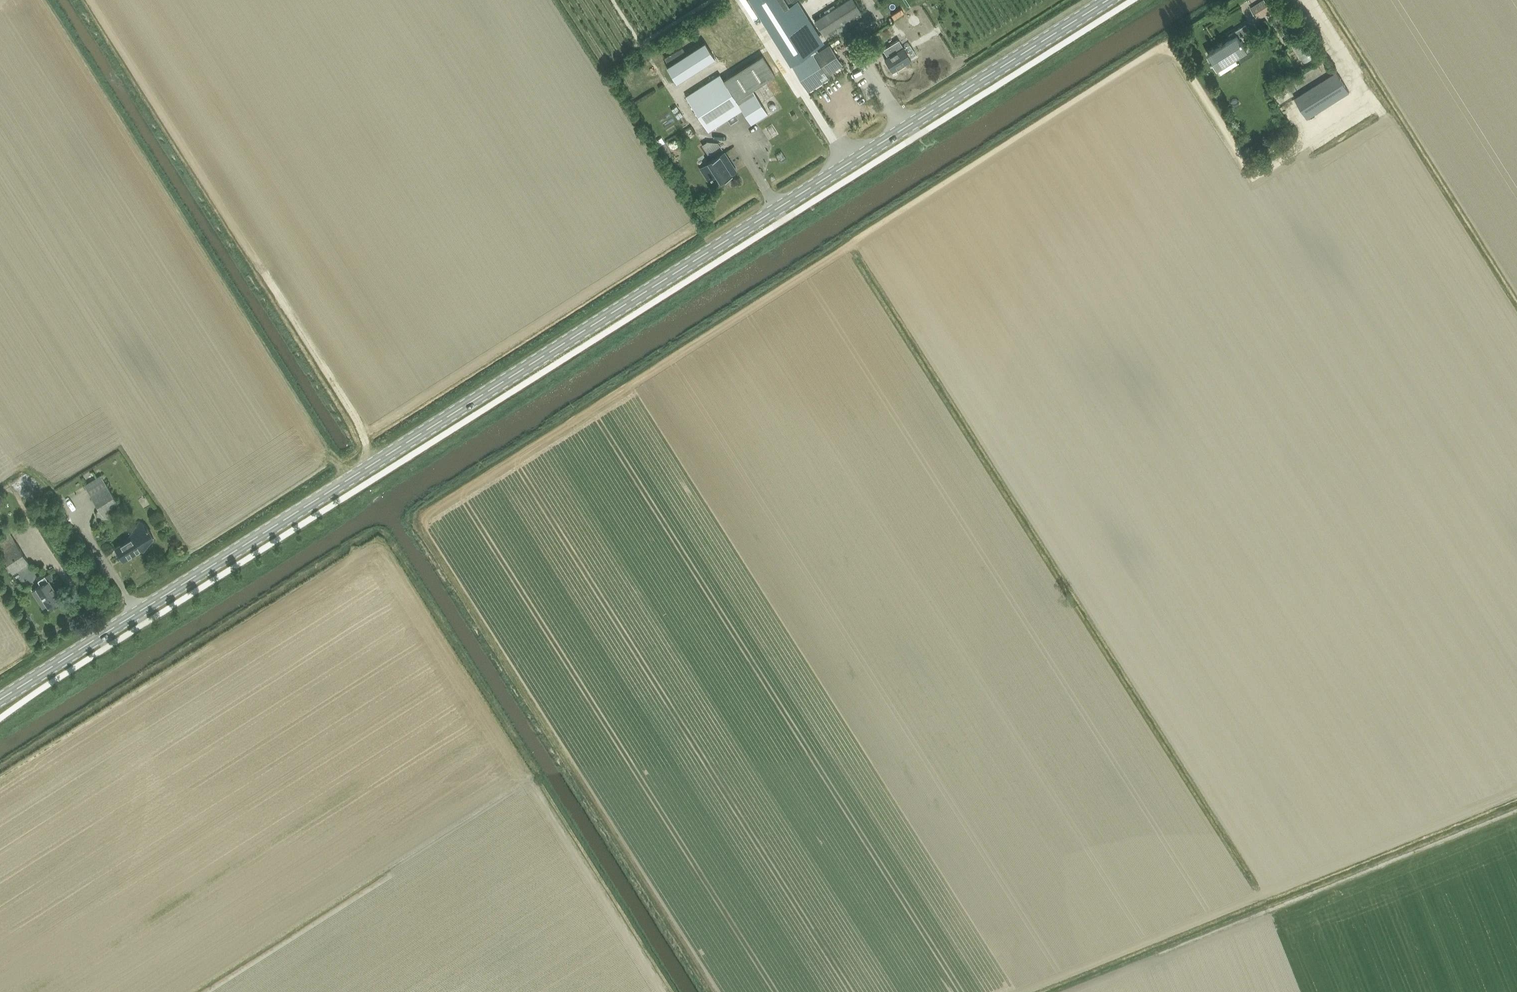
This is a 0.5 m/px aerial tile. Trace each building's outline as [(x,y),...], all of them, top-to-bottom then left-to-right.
[(814,20),(823,34),(861,11),(854,0),(846,0),(814,20)] [(1256,17),(1269,8),(1264,0),(1262,0),(1250,8),(1256,17)] [(785,5),(780,8),(786,19),(791,16),(785,5)] [(907,11),(916,25),(925,19),(915,5),(907,11)] [(1235,59),(1234,58),(1247,51),(1242,43),(1243,43),(1242,41),(1241,42),(1239,38),(1250,31),(1246,25),(1229,35),(1231,40),(1208,55),(1212,60),(1211,61),(1212,63),(1213,62),(1216,67),(1217,70),(1235,59)] [(779,35),(776,36),(778,47),(792,45),(790,30),(784,31),(784,29),(778,30),(779,35)] [(887,58),(884,60),(892,71),(911,59),(908,55),(913,51),(908,44),(903,48),(898,40),(882,50),(887,58)] [(705,42),(666,67),(677,82),(715,58),(705,42)] [(826,75),(842,64),(829,45),(814,55),(811,52),(791,65),(808,92),(829,78),(826,75)] [(782,50),(777,53),(785,65),(790,62),(782,50)] [(707,132),(742,110),(751,124),(756,120),(759,124),(783,109),(765,81),(774,75),(761,55),(723,80),(719,75),(685,96),(707,132)] [(854,67),(849,71),(858,81),(863,77),(854,67)] [(1307,118),(1349,92),(1337,72),(1295,98),(1307,118)] [(842,90),(846,97),(858,91),(854,83),(842,90)] [(771,124),(762,128),(766,139),(776,135),(771,124)] [(736,171),(729,160),(724,152),(708,163),(707,182),(716,176),(720,181),(736,171)] [(103,516),(119,505),(101,475),(84,485),(103,516)] [(134,536),(115,548),(123,560),(141,549),(143,550),(152,537),(153,537),(147,527),(139,522),(134,529),(137,533),(135,537),(134,536)] [(29,563),(9,533),(0,539),(0,554),(12,574),(29,563)] [(48,607),(60,600),(48,581),(45,576),(38,581),(41,586),(36,589),(48,607)]
